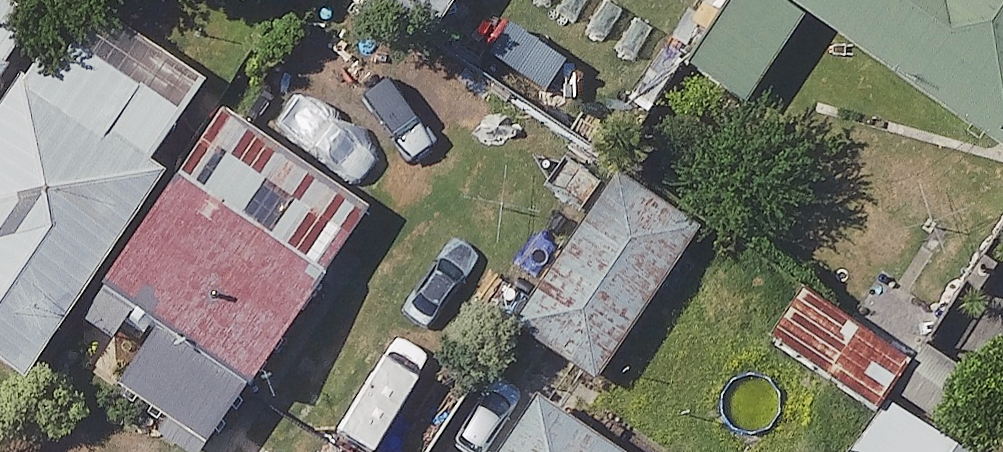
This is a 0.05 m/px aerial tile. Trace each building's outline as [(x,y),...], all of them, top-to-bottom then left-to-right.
[(427,39),(452,0),(366,0),(427,39)] [(697,63),(759,103),(814,17),(1002,139),(1002,0),(737,0),(697,63)] [(64,2),(0,104),(0,354),(31,373),(208,93),(64,2)] [(29,27),(0,6),(0,69),(29,27)] [(372,200),(263,126),(211,203),(182,184),(114,286),(171,325),(117,405),(186,451),(202,451),(372,200)] [(696,225),(617,174),(520,326),(598,376),(696,225)] [(908,362),(804,293),(777,334),(881,403),(908,362)] [(543,399),(508,451),(623,451),(543,399)] [(898,408),(869,451),(965,451),(898,408)]
